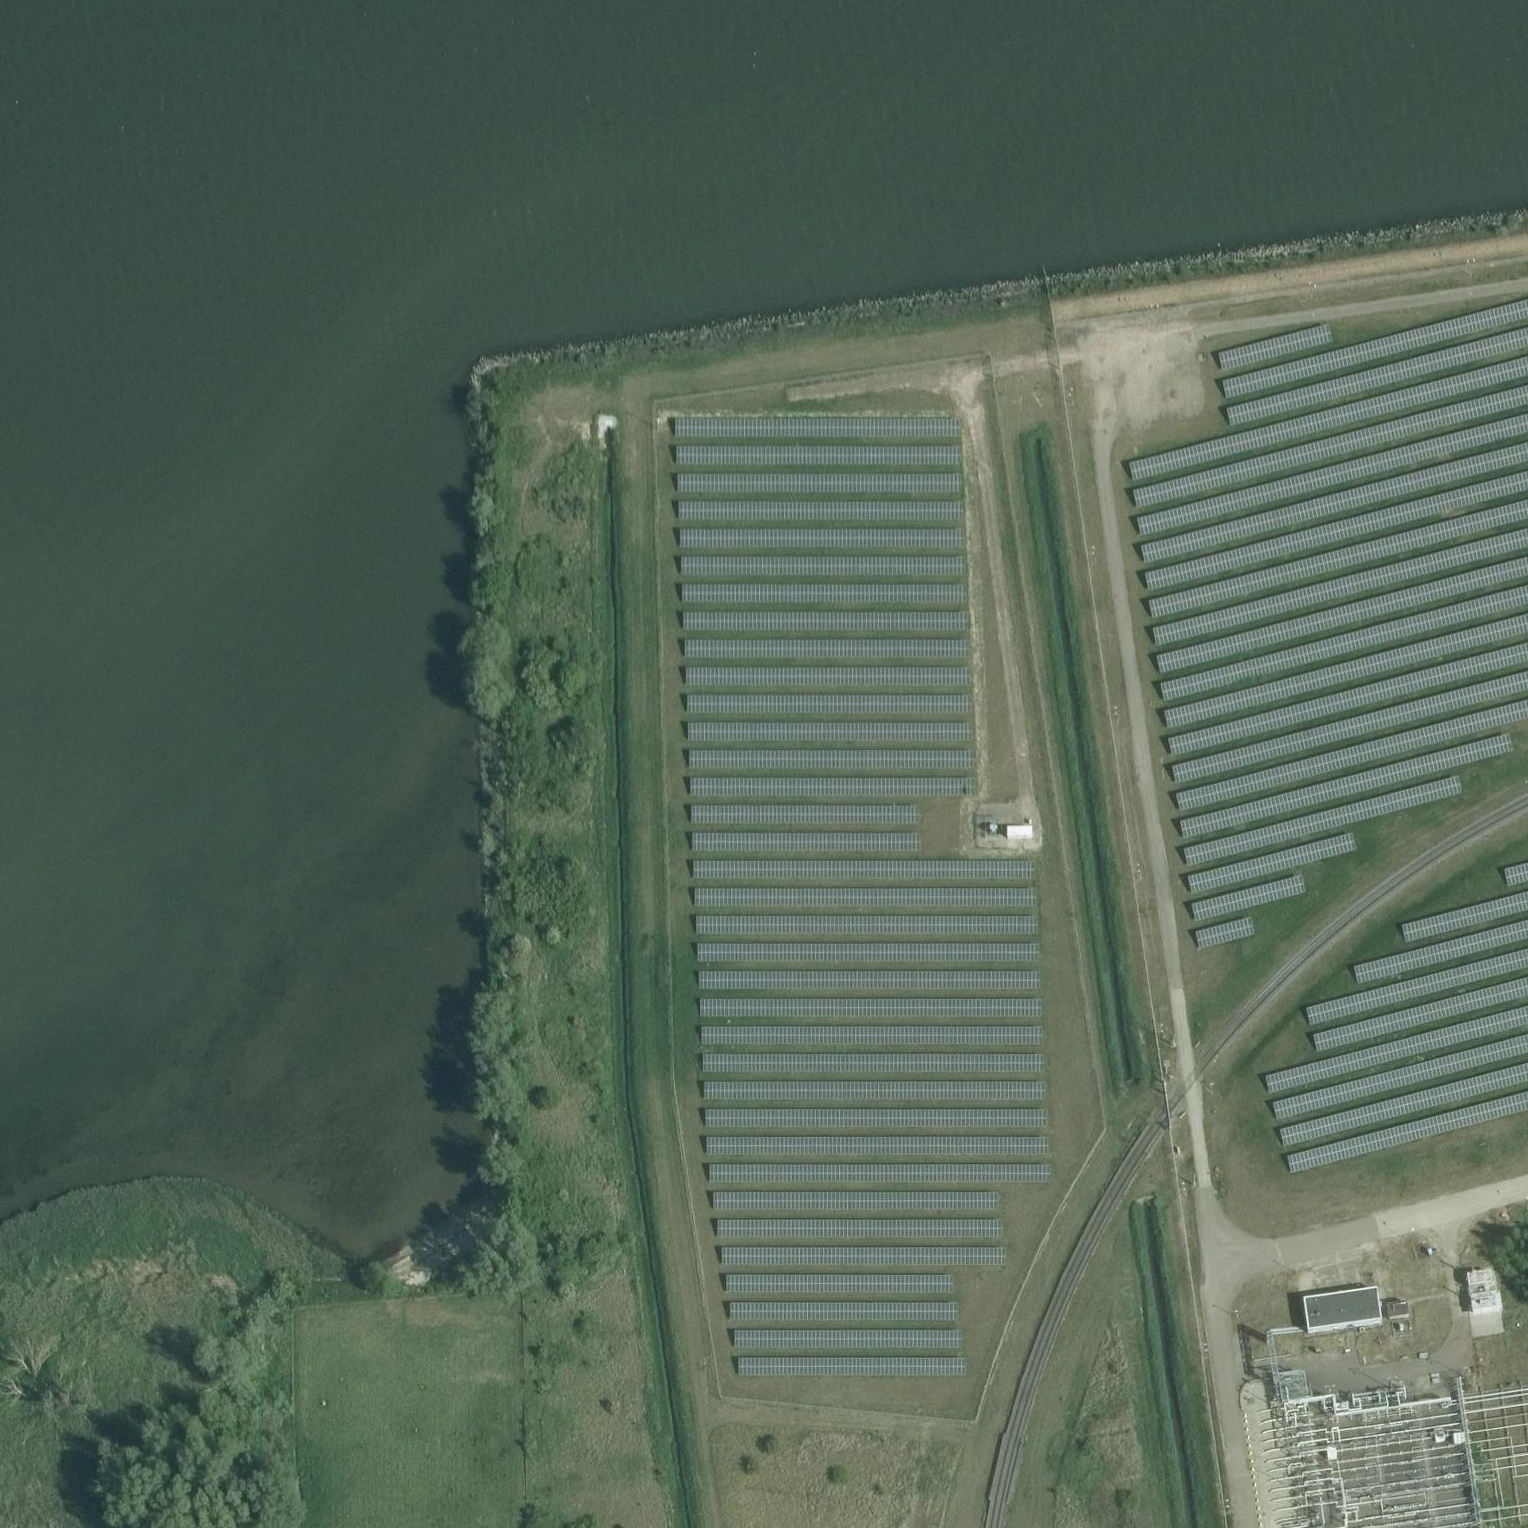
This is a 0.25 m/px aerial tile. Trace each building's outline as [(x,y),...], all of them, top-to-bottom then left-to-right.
[(1031,829),(1007,829),(1007,838),(1031,838),(1031,829)] [(1491,1272),(1467,1275),(1469,1287),(1493,1283),(1491,1272)] [(1387,1301),(1406,1298),(1403,1281),(1384,1284),(1387,1301)] [(1307,1331),(1381,1321),(1376,1290),(1303,1300),(1307,1331)] [(1472,1317),(1501,1313),(1498,1291),(1469,1295),(1472,1317)] [(1389,1318),(1408,1315),(1406,1302),(1386,1305),(1389,1318)] [(1414,1388),(1432,1386),(1430,1373),(1412,1375),(1414,1388)]
